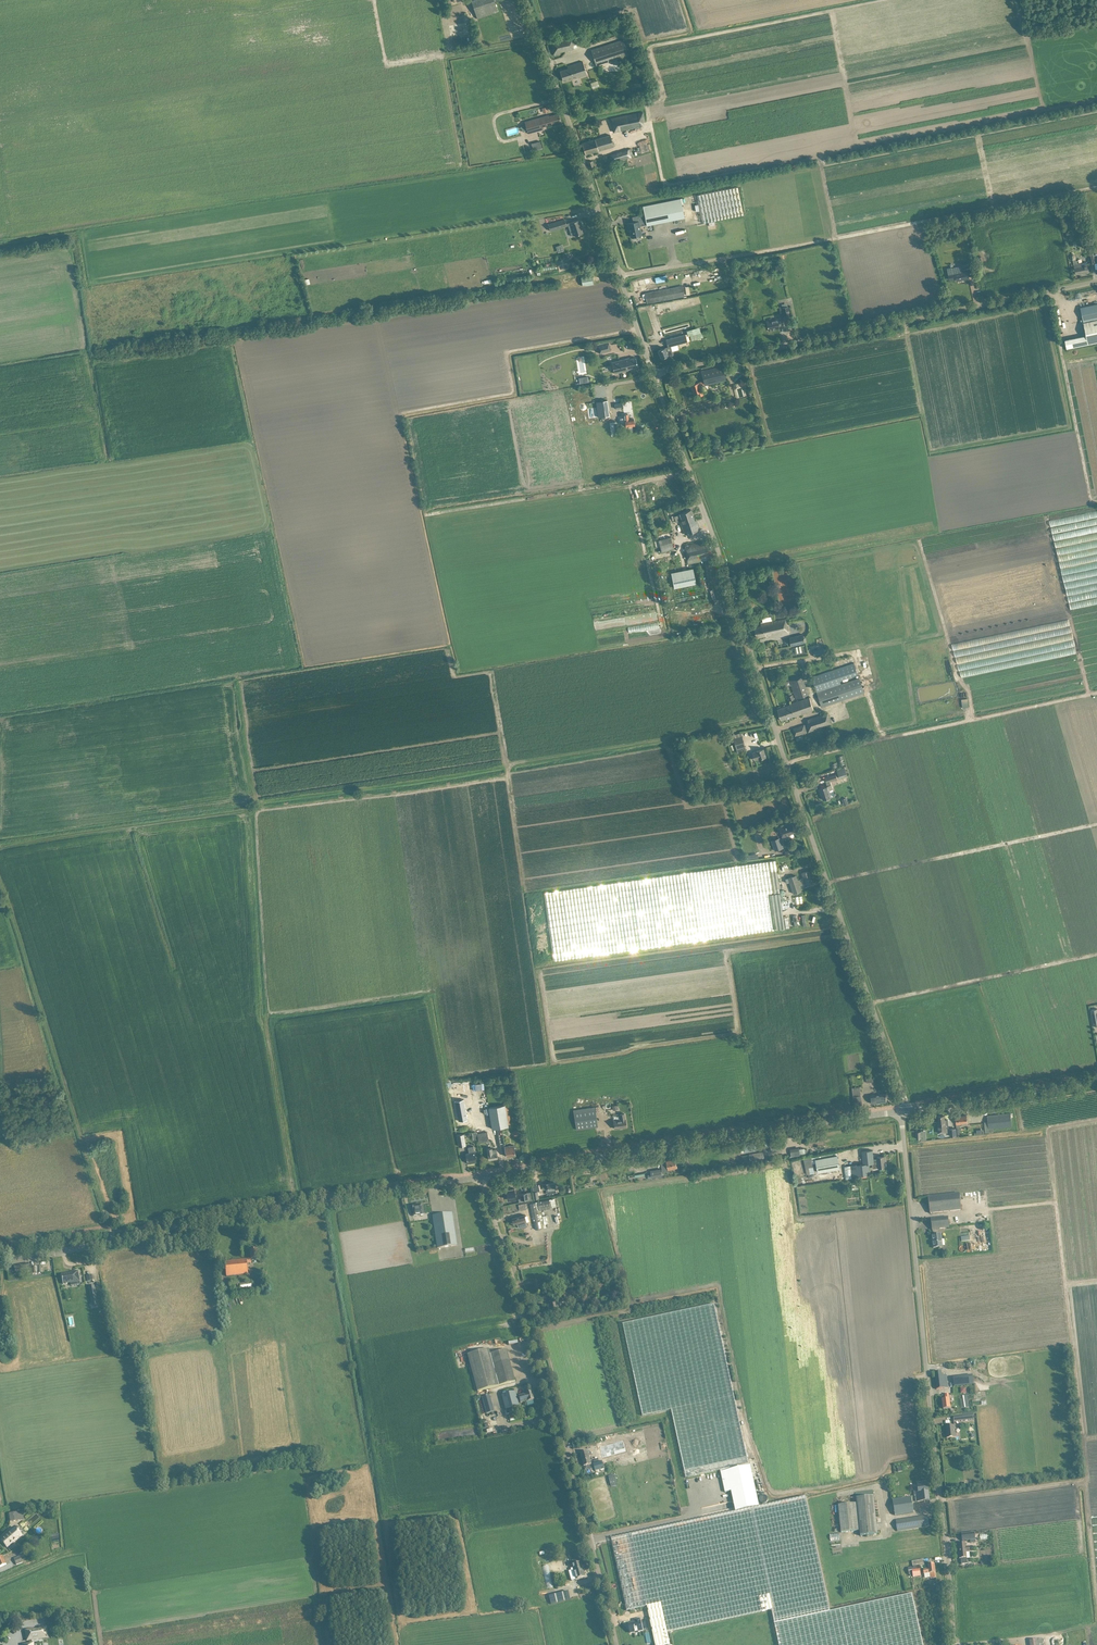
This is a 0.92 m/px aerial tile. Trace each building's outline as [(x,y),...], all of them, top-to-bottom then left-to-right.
[(494,0),(473,0),(471,0),(477,18),(498,12),(494,0)] [(551,40),(554,53),(573,49),(572,45),(576,44),(574,35),(551,40)] [(628,55),(623,39),(591,50),(596,65),(628,55)] [(583,61),(567,66),(568,68),(560,71),(563,81),(577,77),(578,78),(587,75),(583,61)] [(600,81),(586,85),(588,92),(602,88),(600,81)] [(614,132),(645,126),(642,112),(611,118),(614,132)] [(549,115),(524,122),(528,133),(544,129),(543,126),(561,121),(559,113),(549,116),(549,115)] [(582,143),(585,154),(614,146),(610,135),(582,143)] [(531,144),(533,150),(542,148),(540,141),(531,144)] [(610,157),(607,158),(609,164),(631,156),(629,149),(610,155),(610,157)] [(743,215),(738,187),(697,195),(702,223),(743,215)] [(630,232),(629,232),(630,232),(631,237),(633,237),(635,238),(637,237),(638,236),(641,235),(639,226),(646,225),(684,218),(681,199),(643,206),(644,214),(632,217),(633,221),(634,220),(635,222),(628,223),(629,229),(630,232)] [(875,220),(879,219),(880,229),(889,228),(888,223),(889,223),(889,220),(893,220),(892,215),(886,215),(886,214),(880,215),(879,215),(875,215),(875,220)] [(565,219),(548,224),(550,231),(567,226),(568,225),(572,236),(583,233),(579,220),(570,222),(566,224),(565,219)] [(1070,255),(1070,256),(1071,260),(1073,259),(1074,264),(1076,274),(1089,271),(1087,264),(1082,265),(1081,263),(1078,263),(1077,261),(1076,261),(1075,259),(1076,258),(1075,255),(1075,254),(1074,253),(1073,253),(1072,253),(1071,253),(1070,254),(1070,255)] [(538,267),(547,265),(546,259),(537,260),(538,267)] [(952,267),(947,268),(949,280),(956,278),(957,281),(969,278),(969,276),(972,276),(973,276),(972,268),(963,270),(962,267),(957,268),(956,267),(952,267)] [(592,275),(581,277),(582,286),(593,284),(592,275)] [(684,296),(682,286),(645,293),(647,303),(684,296)] [(1080,307),(1083,319),(1081,320),(1081,322),(1084,321),(1096,318),(1096,304),(1080,307)] [(788,306),(782,308),(784,318),(790,316),(788,306)] [(776,327),(779,326),(784,325),(782,318),(777,319),(777,320),(766,322),(768,330),(776,329),(776,327)] [(1084,321),(1084,322),(1084,323),(1086,336),(1088,344),(1096,342),(1096,318),(1084,321)] [(665,348),(662,349),(661,349),(658,350),(661,358),(664,357),(664,358),(672,355),(670,351),(671,351),(670,346),(687,342),(685,334),(666,340),(668,347),(665,348)] [(1088,344),(1086,336),(1065,340),(1067,348),(1088,344)] [(597,345),(599,353),(608,351),(607,347),(610,347),(609,343),(597,345)] [(629,358),(611,362),(614,373),(628,370),(628,369),(638,366),(636,357),(630,359),(629,358)] [(536,379),(524,379),(524,390),(538,391),(538,382),(535,382),(538,382),(539,365),(536,365),(536,370),(536,379)] [(693,394),(697,392),(698,396),(703,394),(702,391),(701,391),(700,386),(726,380),(722,366),(701,371),(703,381),(690,385),(693,394)] [(607,400),(596,402),(598,417),(610,415),(607,400)] [(624,418),(620,418),(621,427),(626,426),(626,427),(626,426),(627,431),(628,432),(630,431),(631,430),(633,430),(632,426),(635,425),(635,424),(635,422),(634,422),(634,419),(629,419),(628,414),(624,414),(624,418)] [(680,514),(674,516),(676,522),(682,520),(682,522),(684,526),(682,526),(685,534),(699,529),(696,520),(695,520),(691,509),(679,513),(680,514)] [(670,537),(658,540),(662,551),(673,548),(670,537)] [(685,553),(687,564),(709,560),(714,558),(710,543),(709,543),(708,540),(703,541),(686,545),(684,546),(686,552),(685,553)] [(694,568),(672,573),(675,588),(697,584),(694,568)] [(789,632),(787,621),(786,619),(761,623),(761,626),(755,627),(757,637),(768,635),(769,637),(789,632)] [(805,643),(803,634),(790,637),(792,646),(805,643)] [(835,669),(812,677),(822,707),(864,693),(859,678),(841,684),(839,681),(835,669)] [(889,670),(870,673),(870,679),(890,676),(889,670)] [(790,683),(796,698),(806,695),(809,694),(803,676),(790,680),(790,683)] [(795,716),(814,710),(810,697),(799,701),(798,700),(797,700),(797,701),(790,704),(791,705),(778,709),(781,720),(794,716),(795,716)] [(809,721),(807,722),(810,731),(832,725),(828,712),(813,717),(808,719),(809,721)] [(808,732),(806,724),(793,728),(795,736),(808,732)] [(741,736),(733,738),(736,747),(744,744),(741,736)] [(757,751),(752,752),(754,756),(755,760),(759,759),(766,756),(764,749),(757,751)] [(819,788),(820,790),(821,790),(822,792),(821,792),(823,800),(831,797),(829,790),(833,789),(830,781),(837,779),(836,774),(825,778),(827,782),(826,782),(827,786),(819,788)] [(790,835),(790,834),(795,832),(793,824),(785,827),(784,826),(778,828),(782,838),(790,835)] [(771,840),(775,851),(783,848),(780,837),(771,840)] [(544,893),(553,961),(785,928),(775,860),(544,893)] [(788,878),(793,893),(801,891),(799,885),(812,881),(809,871),(802,873),(803,878),(797,880),(796,875),(788,878)] [(796,902),(784,904),(787,926),(799,925),(796,902)] [(860,1087),(852,1088),(854,1106),(862,1105),(860,1087)] [(886,1094),(871,1095),(872,1104),(887,1102),(886,1094)] [(463,1099),(455,1100),(459,1121),(467,1119),(463,1099)] [(505,1105),(489,1107),(492,1129),(508,1126),(505,1105)] [(595,1107),(573,1110),(576,1129),(591,1127),(598,1126),(595,1107)] [(621,1119),(613,1120),(615,1129),(619,1128),(619,1127),(622,1127),(626,1127),(624,1113),(620,1114),(621,1119)] [(984,1122),(985,1133),(993,1132),(992,1128),(1012,1126),(1010,1113),(987,1115),(988,1122),(984,1122)] [(939,1122),(937,1122),(938,1133),(947,1132),(947,1128),(948,1128),(948,1119),(946,1119),(944,1120),(944,1115),(938,1116),(939,1122)] [(956,1116),(957,1127),(961,1127),(961,1125),(968,1125),(967,1115),(956,1116)] [(457,1135),(459,1146),(466,1145),(464,1134),(457,1135)] [(486,1138),(480,1139),(482,1151),(483,1151),(485,1150),(487,1159),(496,1158),(495,1153),(496,1152),(496,1148),(495,1148),(494,1143),(487,1145),(486,1138)] [(770,1140),(772,1151),(775,1151),(775,1147),(782,1146),(780,1138),(770,1140)] [(744,1145),(745,1152),(755,1150),(754,1143),(744,1145)] [(514,1145),(505,1146),(506,1156),(515,1155),(514,1145)] [(467,1163),(476,1161),(475,1152),(474,1152),(473,1146),(468,1147),(469,1153),(466,1154),(467,1163)] [(851,1165),(851,1171),(852,1176),(857,1175),(861,1175),(861,1178),(867,1177),(867,1174),(870,1174),(869,1164),(872,1163),(873,1168),(879,1167),(879,1168),(886,1167),(885,1160),(886,1160),(886,1156),(877,1157),(877,1159),(874,1159),(873,1150),(862,1151),(863,1164),(851,1165)] [(765,1161),(763,1152),(749,1154),(751,1163),(765,1161)] [(840,1168),(837,1155),(816,1159),(818,1172),(840,1168)] [(811,1156),(803,1158),(807,1174),(815,1173),(811,1156)] [(662,1169),(662,1172),(671,1170),(671,1168),(677,1167),(676,1158),(666,1160),(667,1162),(666,1163),(666,1162),(661,1163),(662,1169)] [(661,1169),(657,1170),(657,1171),(651,1172),(651,1171),(651,1174),(648,1175),(649,1179),(652,1179),(652,1177),(662,1176),(661,1169)] [(556,1188),(555,1181),(555,1182),(547,1183),(542,1184),(543,1189),(543,1188),(547,1188),(548,1189),(552,1189),(553,1193),(557,1192),(556,1188)] [(514,1188),(510,1189),(510,1188),(506,1188),(507,1189),(506,1189),(507,1192),(503,1193),(504,1198),(507,1197),(508,1199),(516,1198),(514,1188)] [(521,1198),(518,1199),(519,1202),(532,1200),(531,1198),(528,1198),(527,1192),(520,1193),(521,1198)] [(928,1196),(930,1213),(961,1210),(959,1193),(928,1196)] [(530,1205),(536,1229),(544,1228),(540,1210),(551,1208),(556,1206),(555,1198),(549,1199),(530,1203),(530,1205)] [(415,1216),(423,1214),(423,1210),(421,1210),(420,1204),(412,1206),(413,1211),(414,1211),(415,1216)] [(432,1216),(437,1248),(457,1245),(452,1213),(432,1216)] [(518,1227),(527,1225),(524,1215),(512,1218),(513,1224),(517,1223),(518,1227)] [(949,1228),(948,1217),(931,1219),(932,1229),(933,1229),(934,1235),(932,1235),(933,1248),(943,1247),(941,1234),(939,1234),(939,1229),(949,1228)] [(251,1259),(259,1258),(258,1249),(249,1250),(251,1258),(251,1259)] [(251,1259),(251,1258),(225,1261),(226,1276),(248,1273),(247,1263),(251,1263),(251,1259)] [(30,1271),(29,1263),(14,1266),(15,1271),(24,1269),(25,1272),(30,1271)] [(31,1266),(32,1274),(37,1274),(42,1273),(41,1265),(31,1266)] [(80,1284),(78,1271),(72,1272),(72,1273),(61,1274),(63,1284),(70,1283),(71,1285),(80,1284)] [(541,1290),(539,1282),(532,1283),(533,1292),(541,1290)] [(749,1466),(714,1304),(623,1324),(643,1416),(671,1410),(686,1478),(720,1470),(721,1472),(749,1466)] [(478,1391),(499,1386),(515,1381),(506,1349),(490,1354),(488,1349),(467,1354),(478,1391)] [(935,1378),(936,1389),(948,1388),(947,1375),(942,1375),(941,1371),(935,1372),(936,1377),(935,1378)] [(953,1377),(954,1386),(973,1383),(972,1375),(953,1377)] [(515,1391),(502,1395),(506,1409),(508,1409),(513,1408),(519,1406),(515,1391)] [(526,1394),(518,1396),(520,1403),(526,1401),(526,1402),(528,1406),(534,1404),(533,1400),(534,1400),(533,1395),(533,1394),(533,1393),(532,1393),(532,1392),(526,1393),(526,1394)] [(943,1409),(950,1408),(949,1398),(949,1394),(945,1394),(945,1399),(942,1399),(943,1409)] [(975,1396),(966,1396),(966,1400),(963,1400),(964,1409),(971,1408),(970,1399),(975,1399),(975,1396)] [(484,1399),(489,1415),(497,1413),(492,1397),(484,1399)] [(954,1426),(945,1427),(947,1438),(956,1437),(954,1426)] [(623,1441),(599,1447),(602,1457),(626,1451),(623,1441)] [(588,1451),(580,1453),(584,1466),(592,1464),(588,1451)] [(593,1463),(595,1471),(604,1468),(602,1461),(593,1463)] [(779,1644),(923,1644),(912,1594),(829,1611),(826,1598),(805,1497),(760,1506),(750,1466),(749,1466),(721,1472),(725,1492),(731,1491),(736,1511),(611,1538),(627,1610),(647,1606),(652,1628),(656,1644),(665,1644),(670,1644),(667,1632),(772,1609),(779,1644)] [(928,1490),(927,1484),(926,1485),(926,1482),(918,1483),(919,1490),(914,1491),(914,1496),(916,1496),(916,1502),(930,1500),(928,1490)] [(857,1503),(860,1530),(860,1536),(878,1534),(874,1496),(857,1498),(857,1503)] [(893,1500),(895,1515),(914,1512),(911,1497),(893,1500)] [(841,1532),(860,1530),(857,1503),(838,1505),(841,1532)] [(10,1522),(19,1520),(18,1512),(9,1514),(10,1522)] [(38,1515),(30,1522),(33,1525),(41,1518),(38,1515)] [(928,1519),(927,1516),(927,1515),(896,1520),(897,1531),(929,1526),(928,1519)] [(7,1548),(15,1540),(16,1541),(22,1535),(15,1528),(9,1533),(9,1534),(1,1541),(7,1548)] [(961,1534),(962,1541),(975,1539),(975,1532),(961,1534)] [(960,1553),(959,1553),(959,1559),(961,1558),(961,1559),(961,1564),(968,1564),(967,1559),(970,1559),(970,1552),(969,1546),(966,1547),(965,1543),(959,1544),(960,1553)] [(16,1557),(12,1559),(16,1568),(27,1563),(24,1556),(17,1559),(16,1557)] [(913,1574),(913,1575),(921,1574),(920,1570),(921,1570),(920,1566),(925,1565),(924,1559),(912,1561),(913,1567),(908,1568),(909,1575),(913,1574)] [(571,1571),(569,1571),(571,1581),(575,1580),(575,1579),(585,1576),(582,1567),(581,1568),(579,1562),(572,1564),(573,1568),(572,1568),(573,1570),(571,1571)] [(934,1564),(928,1564),(929,1569),(923,1570),(924,1574),(929,1573),(932,1573),(932,1575),(930,1575),(931,1579),(936,1578),(934,1564)] [(551,1566),(545,1567),(548,1588),(554,1587),(551,1566)] [(570,1599),(570,1598),(568,1591),(549,1596),(551,1604),(570,1599)] [(635,1620),(635,1622),(629,1624),(631,1633),(643,1630),(640,1618),(635,1620)] [(27,1640),(29,1640),(29,1643),(23,1644),(24,1644),(33,1644),(32,1640),(38,1639),(38,1638),(42,1638),(43,1634),(47,1634),(46,1627),(40,1628),(25,1630),(27,1640)]
